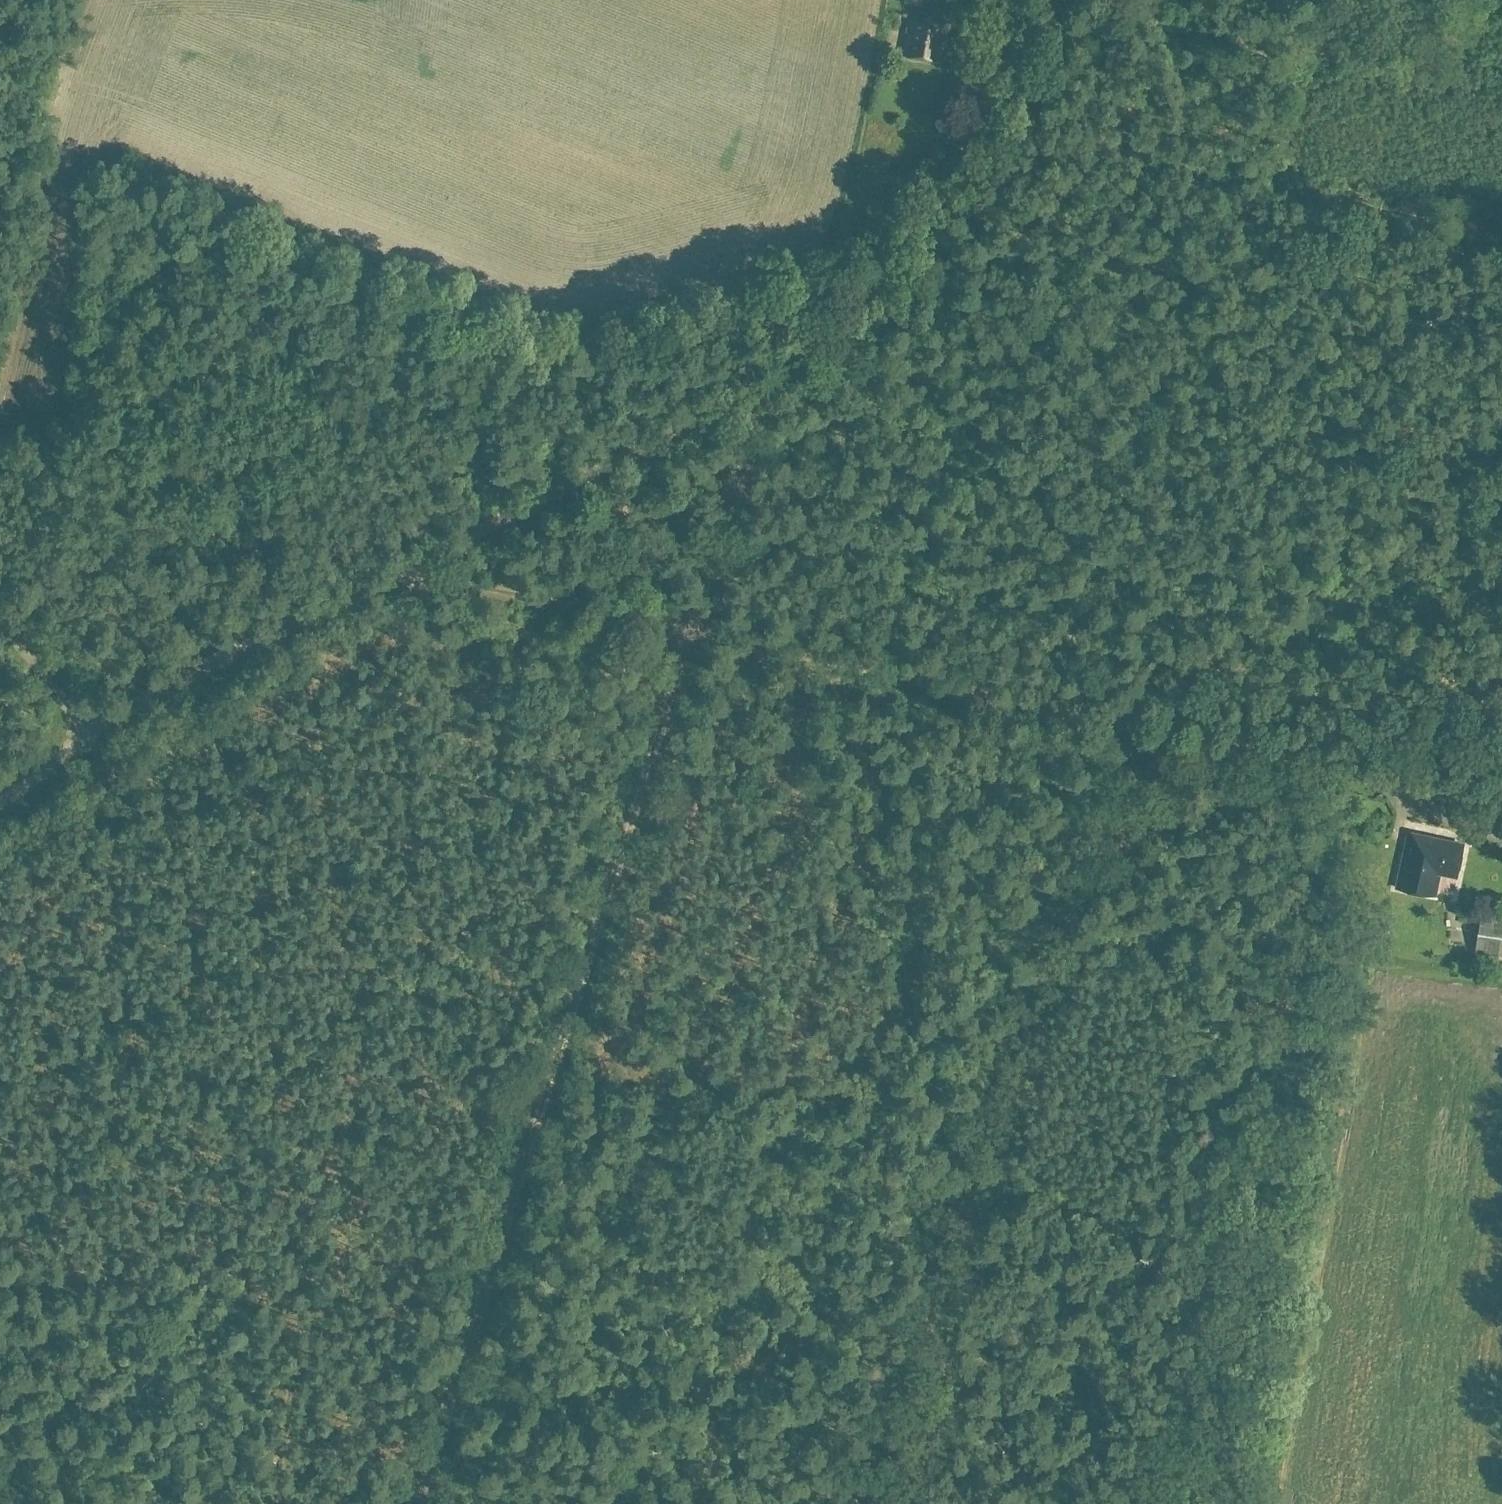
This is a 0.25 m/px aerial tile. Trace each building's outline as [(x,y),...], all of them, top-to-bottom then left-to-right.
[(944,62),(951,22),(912,16),(905,55),(944,62)] [(1398,888),(1437,896),(1441,874),(1458,877),(1465,844),(1409,833),(1398,888)] [(1501,956),(1501,916),(1481,913),(1476,953),(1501,956)]
